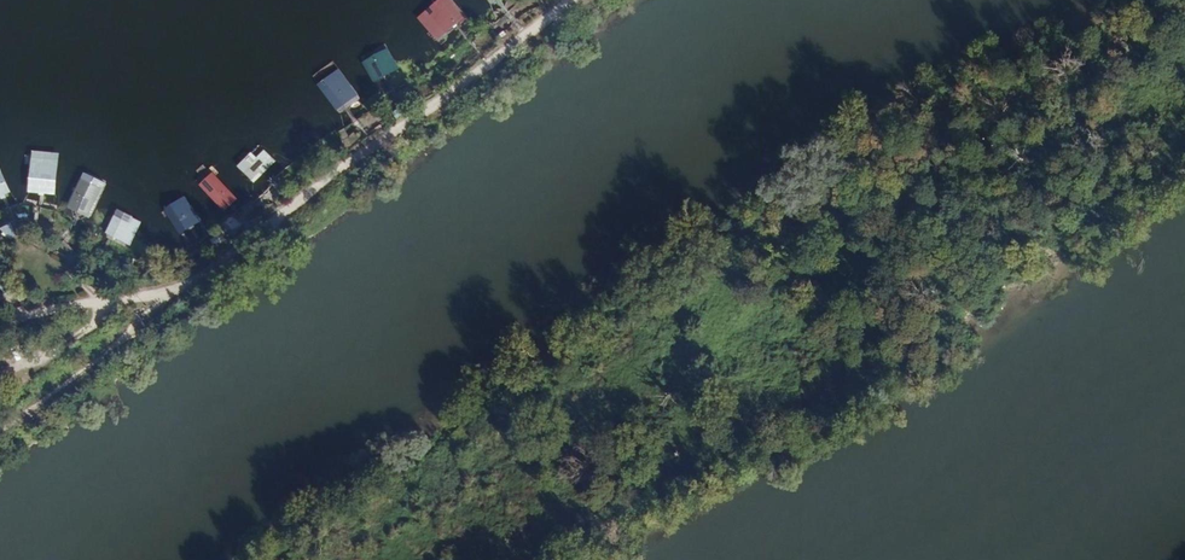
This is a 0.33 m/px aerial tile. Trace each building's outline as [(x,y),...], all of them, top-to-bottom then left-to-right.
[(266,171),(274,162),(263,151),(255,158),(250,153),(237,167),(253,183),(264,173),(266,171)] [(10,193),(0,169),(0,197),(2,196),(4,195),(10,193)] [(52,218),(52,209),(41,209),(41,217),(52,218)]
